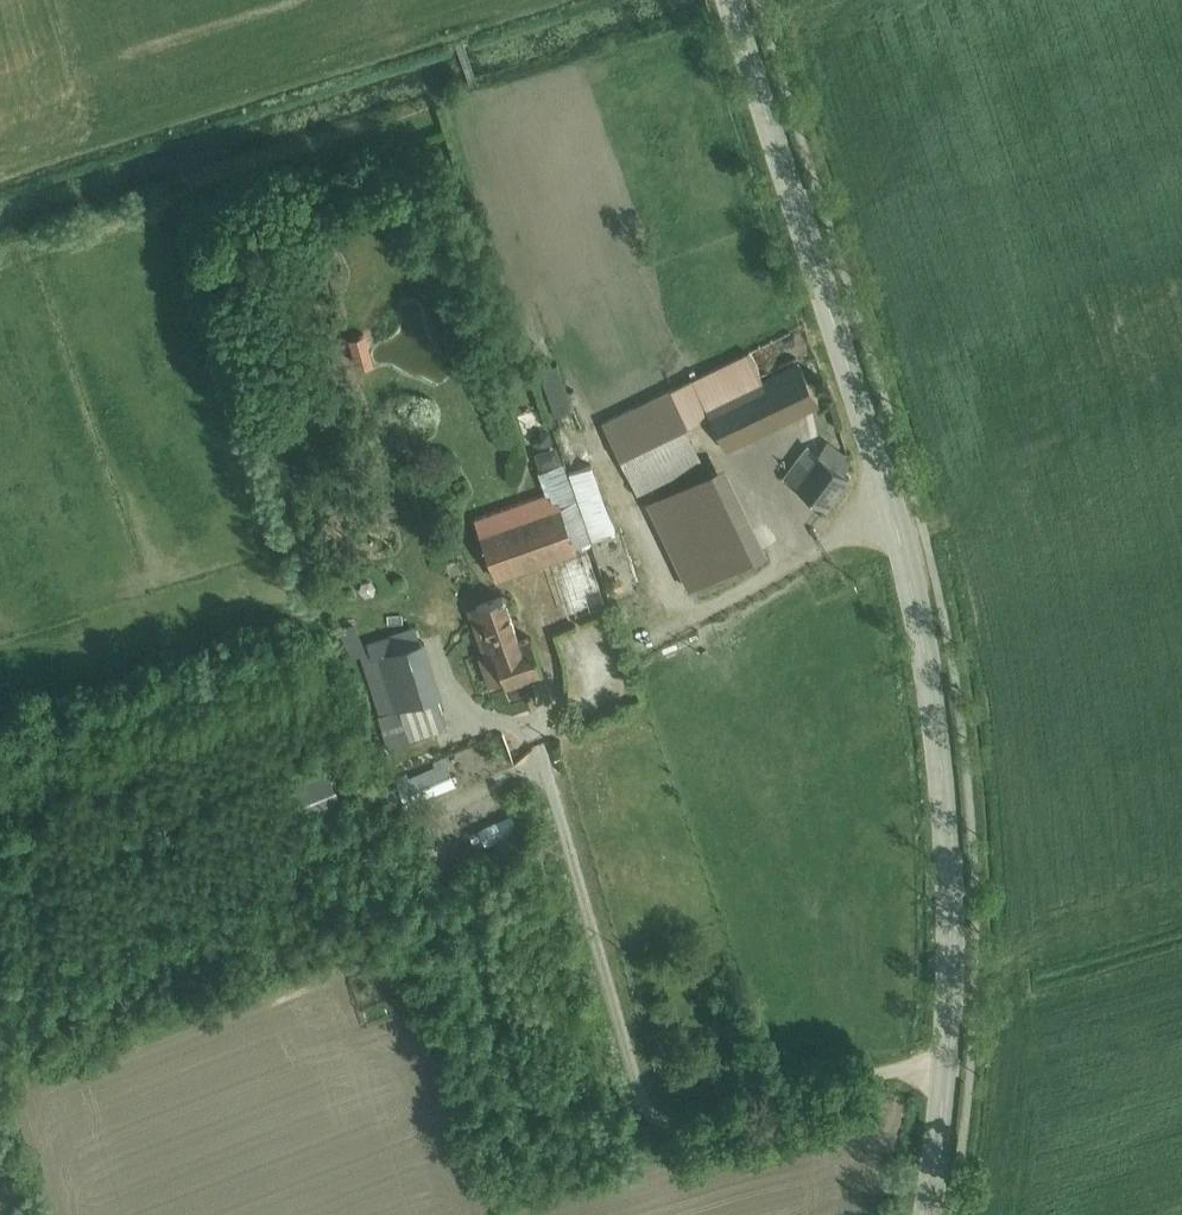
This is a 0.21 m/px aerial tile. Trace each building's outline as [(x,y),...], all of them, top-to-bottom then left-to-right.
[(365,333),(348,338),(356,369),(374,364),(365,333)] [(749,352),(601,424),(637,496),(703,463),(685,429),(710,418),(726,448),(818,404),(799,365),(764,382),(749,352)] [(558,363),(539,369),(554,417),(574,410),(558,363)] [(592,544),(567,473),(557,446),(554,447),(548,431),(531,437),(537,453),(534,454),(540,472),(537,473),(545,494),(474,519),(478,534),(495,581),(577,553),(576,548),(580,546),(582,551),(593,547),(592,544)] [(806,446),(783,477),(825,509),(849,478),(843,473),(851,463),(845,459),(846,457),(826,443),(818,454),(806,446)] [(567,473),(592,544),(616,536),(591,464),(567,473)] [(723,464),(651,498),(682,564),(678,566),(689,589),(765,552),(723,464)] [(590,558),(554,570),(570,617),(605,605),(590,558)] [(504,596),(466,610),(483,656),(478,658),(489,687),(502,683),(504,682),(505,687),(541,674),(529,637),(521,641),(504,596)] [(356,624),(339,630),(350,660),(367,654),(361,637),(356,624)] [(372,658),(362,661),(379,716),(398,710),(408,741),(447,729),(440,702),(442,697),(425,641),(420,643),(415,627),(367,642),(372,658)] [(446,766),(385,791),(392,808),(453,783),(448,770),(446,766)] [(327,768),(295,781),(311,819),(320,815),(323,823),(341,815),(338,806),(343,804),(327,768)] [(512,816),(469,834),(474,847),(517,829),(512,816)]
